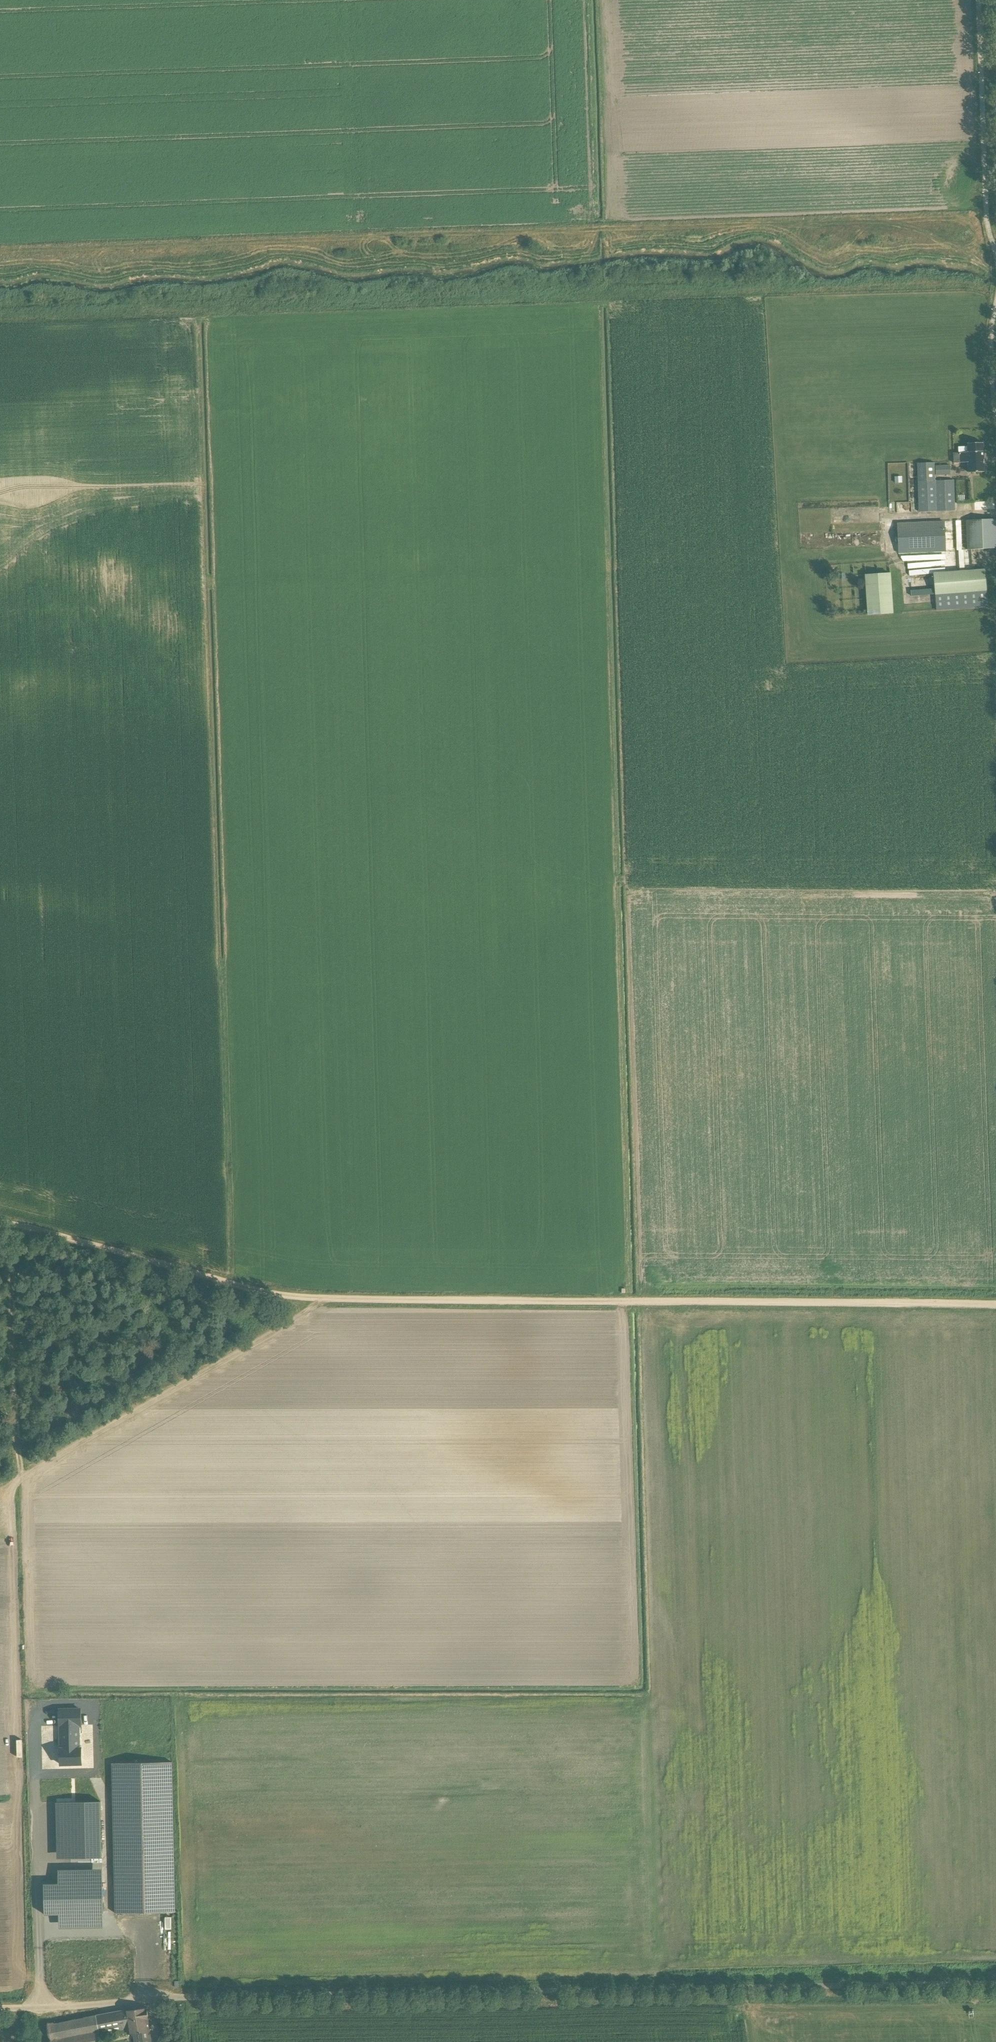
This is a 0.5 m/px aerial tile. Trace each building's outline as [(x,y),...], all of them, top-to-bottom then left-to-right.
[(983,462),(982,443),(968,444),(968,451),(968,452),(959,453),(959,463),(968,463),(983,462)] [(983,462),(968,463),(969,473),(983,472),(983,462)] [(933,464),(917,465),(919,513),(955,511),(953,481),(934,482),(933,464)] [(943,467),(935,467),(935,476),(943,475),(950,475),(950,467),(943,467)] [(966,521),(968,550),(995,548),(995,532),(995,519),(966,521)] [(944,523),(897,525),(899,554),(946,552),(944,523)] [(985,570),(910,575),(911,596),(935,594),(936,610),(988,606),(985,570)] [(889,613),(888,571),(862,572),(863,613),(889,613)] [(60,1748),(61,1764),(82,1764),(81,1754),(81,1748),(79,1748),(79,1725),(81,1725),(81,1719),(80,1709),(59,1710),(60,1726),(61,1726),(61,1748),(60,1748)] [(116,1913),(176,1912),(173,1762),(113,1763),(116,1913)] [(72,1803),(73,1859),(102,1858),(101,1802),(72,1803)] [(103,1883),(44,1884),(45,1915),(103,1913),(103,1883)] [(64,1930),(74,1930),(74,1919),(64,1919),(64,1930)] [(52,2041),(101,2041),(100,2035),(128,2030),(129,2034),(135,2033),(136,2041),(151,2041),(149,2031),(150,2031),(148,2020),(149,2020),(147,2008),(116,2012),(49,2025),(52,2041)]
